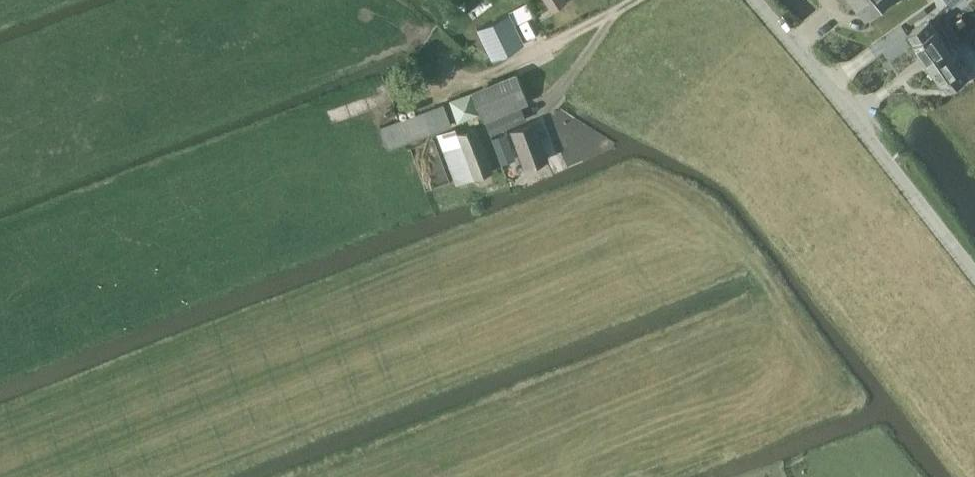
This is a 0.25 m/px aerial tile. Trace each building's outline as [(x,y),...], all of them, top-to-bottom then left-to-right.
[(567,1),(566,0),(544,0),(550,10),(567,1)] [(866,17),(886,0),(852,0),(866,17)] [(523,43),(509,12),(475,28),(490,59),(523,43)] [(928,62),(952,46),(938,25),(937,26),(931,18),(908,34),(928,62)] [(952,46),(928,62),(949,91),(970,76),(964,68),(966,66),(952,46)] [(506,75),(471,89),(484,120),(485,120),(521,105),(528,102),(516,70),(506,75)] [(388,147),(451,124),(443,103),(380,126),(388,147)] [(521,105),(485,120),(490,133),(527,120),(521,105)] [(523,167),(548,158),(534,119),(509,128),(523,167)] [(457,132),(474,178),(493,170),(477,125),(457,132)] [(456,185),(474,178),(457,132),(455,127),(437,134),(456,185)]
